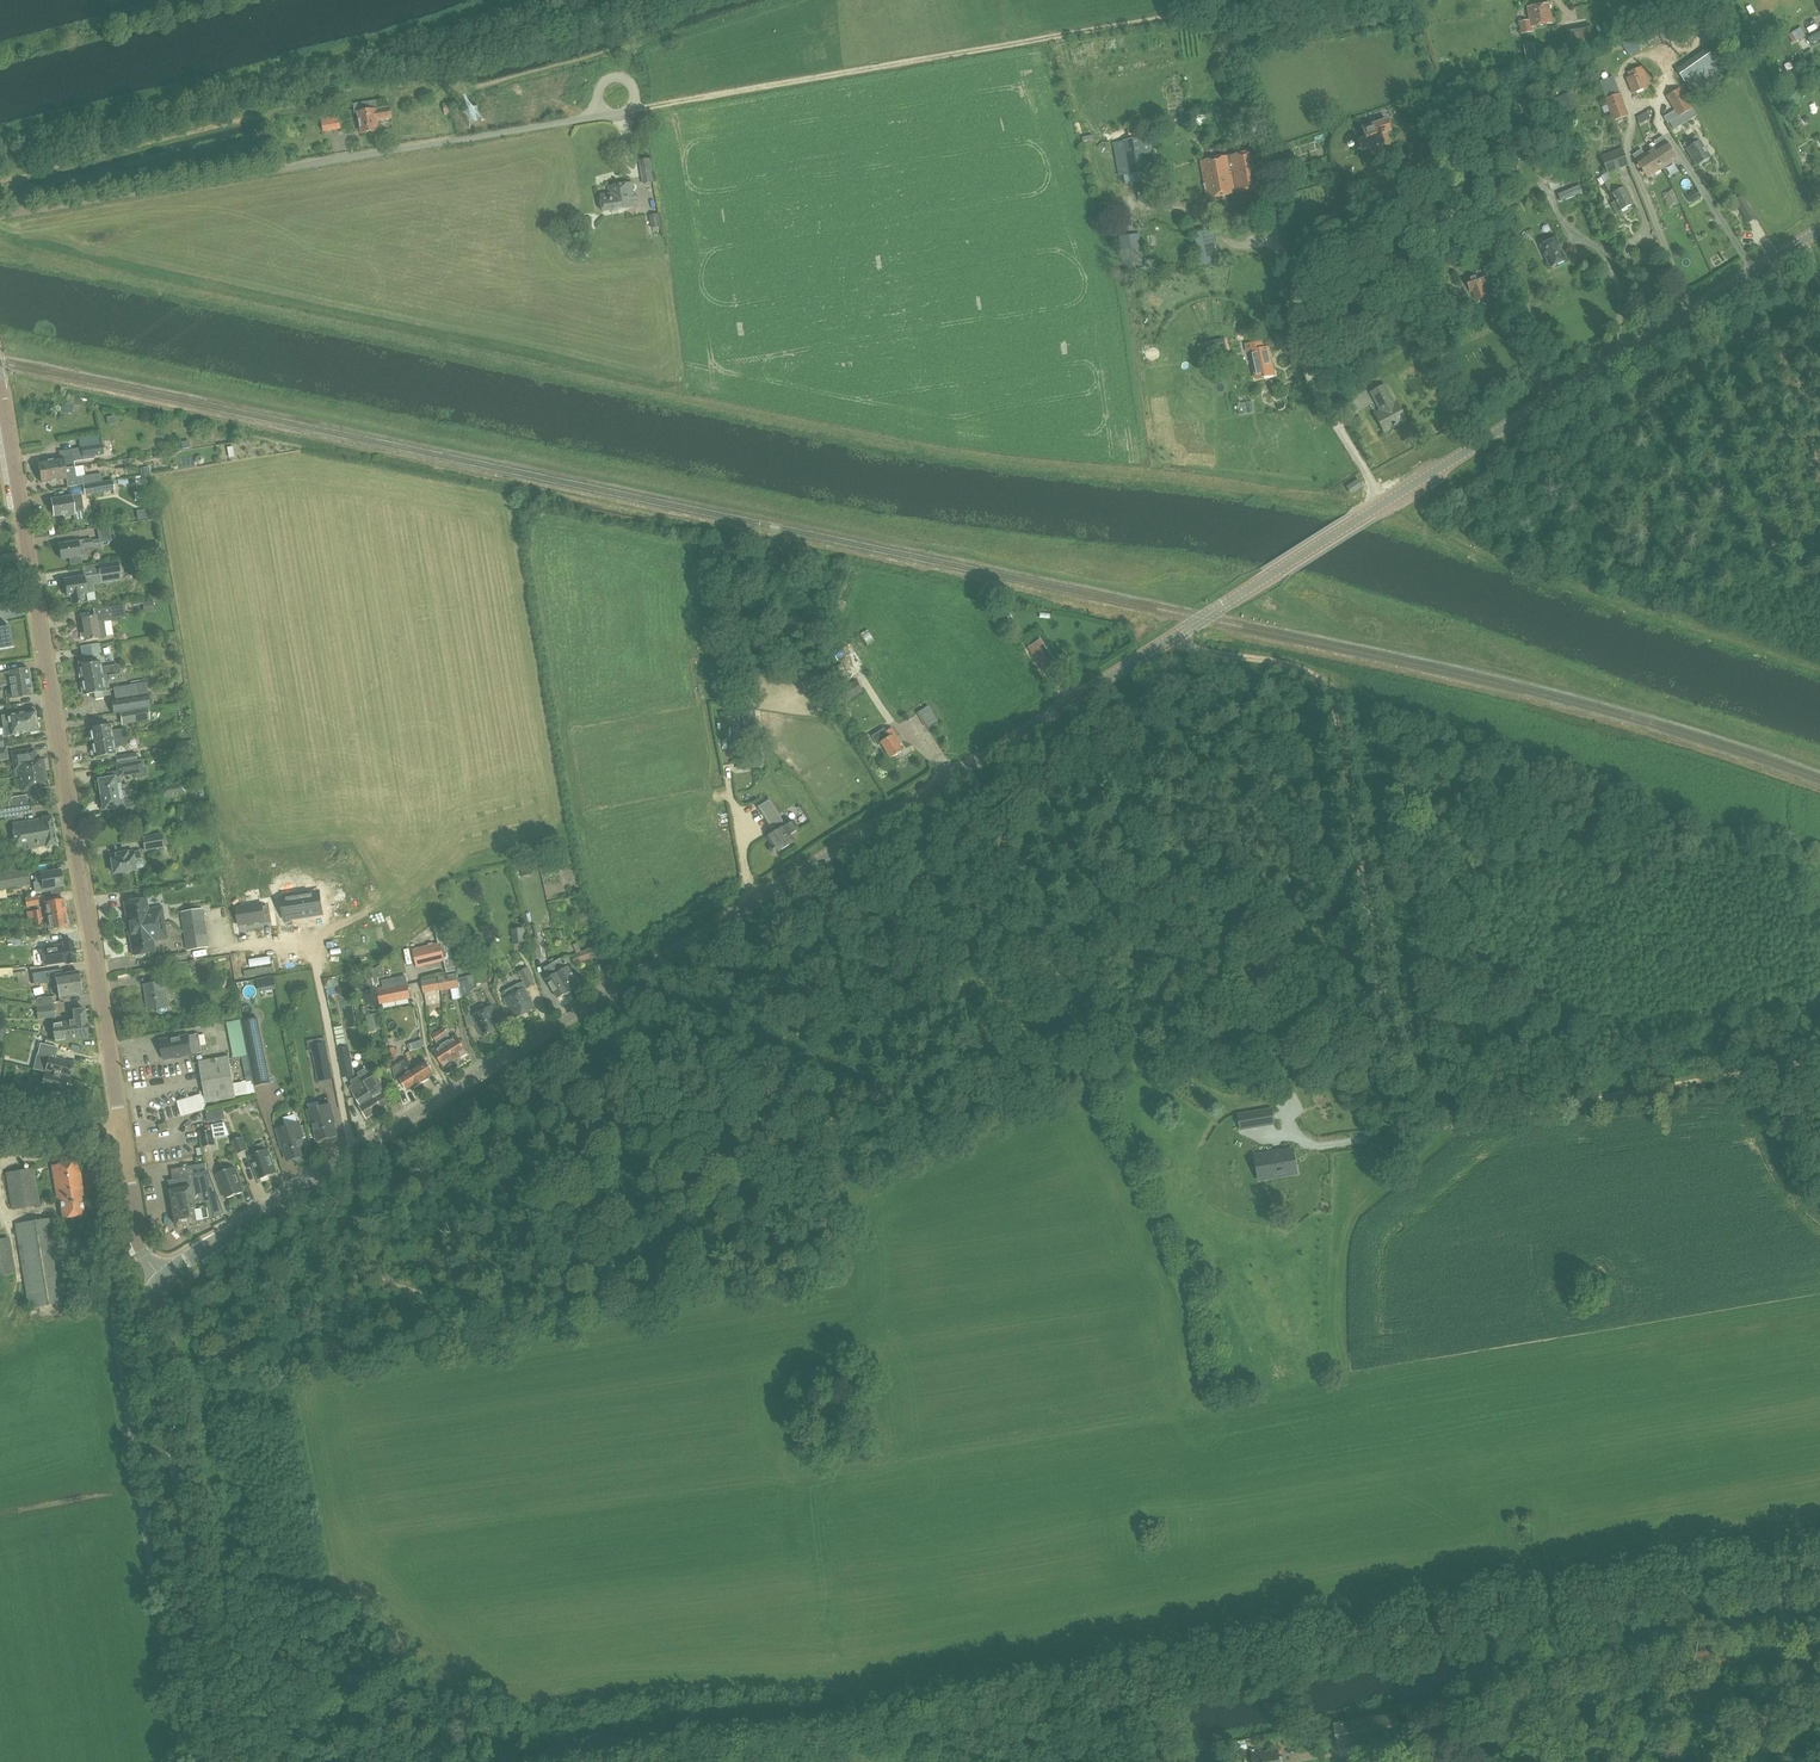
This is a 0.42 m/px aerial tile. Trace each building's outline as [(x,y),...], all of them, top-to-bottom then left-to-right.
[(1519,22),(1521,34),(1531,32),(1530,27),(1552,23),(1549,3),(1527,7),(1529,20),(1519,22)] [(1565,29),(1568,46),(1587,43),(1587,39),(1592,38),(1589,24),(1565,29)] [(1811,44),(1819,39),(1819,32),(1808,39),(1811,44)] [(1623,42),(1629,54),(1646,46),(1639,33),(1623,42)] [(1593,51),(1595,58),(1621,49),(1618,42),(1593,51)] [(1524,52),(1527,65),(1534,64),(1534,61),(1537,61),(1536,53),(1534,44),(1523,46),(1524,52)] [(1675,70),(1684,84),(1718,61),(1708,48),(1675,70)] [(1805,53),(1808,58),(1814,55),(1811,49),(1805,53)] [(1626,78),(1633,93),(1647,86),(1646,82),(1649,81),(1642,65),(1627,72),(1629,76),(1626,78)] [(1665,96),(1678,117),(1688,111),(1692,108),(1680,87),(1665,96)] [(1439,93),(1442,103),(1449,101),(1445,91),(1439,93)] [(1604,99),(1612,121),(1628,116),(1620,93),(1604,99)] [(358,113),(361,133),(378,131),(377,121),(391,118),(389,108),(377,109),(376,101),(354,105),(355,114),(358,113)] [(442,103),(445,115),(452,114),(450,102),(442,103)] [(320,111),(323,132),(341,129),(337,108),(320,111)] [(1650,118),(1647,112),(1641,115),(1644,121),(1650,118)] [(1682,124),(1678,117),(1669,122),(1674,129),(1682,124)] [(1200,120),(1202,131),(1211,129),(1209,118),(1200,120)] [(1370,148),(1372,153),(1385,149),(1390,147),(1386,132),(1390,131),(1387,120),(1362,128),(1365,139),(1358,141),(1361,151),(1370,148)] [(1119,176),(1121,186),(1156,180),(1154,170),(1148,136),(1142,137),(1139,126),(1121,129),(1123,140),(1112,142),(1119,176)] [(1651,152),(1661,170),(1677,160),(1662,137),(1654,142),(1658,148),(1651,152)] [(1687,149),(1697,166),(1710,157),(1700,141),(1699,141),(1696,137),(1685,144),(1688,149),(1687,149)] [(1611,204),(1616,213),(1633,204),(1618,178),(1615,171),(1628,166),(1622,149),(1607,154),(1600,156),(1611,181),(1605,185),(1615,202),(1611,204)] [(1635,162),(1646,179),(1661,170),(1651,152),(1645,156),(1641,150),(1633,155),(1636,161),(1635,162)] [(1200,161),(1207,198),(1263,189),(1257,151),(1200,161)] [(639,159),(643,184),(654,183),(650,158),(639,159)] [(601,196),(603,211),(635,206),(631,183),(608,187),(610,194),(601,196)] [(1692,192),(1696,198),(1701,194),(1697,188),(1692,192)] [(1735,201),(1748,223),(1756,218),(1743,196),(1735,201)] [(661,227),(659,214),(650,215),(652,228),(661,227)] [(591,217),(581,218),(583,232),(593,231),(591,217)] [(1118,236),(1124,273),(1144,270),(1138,233),(1118,236)] [(1200,264),(1219,261),(1214,233),(1195,237),(1200,264)] [(1542,251),(1550,268),(1566,261),(1557,241),(1555,236),(1539,244),(1542,251)] [(1486,267),(1466,275),(1472,291),(1475,300),(1486,296),(1483,287),(1492,284),(1486,267)] [(1411,335),(1415,343),(1425,339),(1421,330),(1411,335)] [(1203,343),(1205,357),(1227,353),(1224,340),(1203,343)] [(1250,351),(1255,378),(1274,375),(1269,347),(1264,348),(1262,341),(1246,345),(1247,351),(1250,351)] [(1372,355),(1366,358),(1369,364),(1375,361),(1372,355)] [(1375,414),(1384,432),(1406,421),(1397,403),(1394,404),(1384,386),(1372,392),(1377,402),(1378,401),(1383,410),(1375,414)] [(116,423),(114,416),(106,418),(108,426),(116,423)] [(181,442),(182,449),(190,447),(189,440),(181,442)] [(38,462),(40,473),(74,468),(73,461),(94,458),(95,456),(102,455),(100,445),(80,448),(59,451),(60,459),(38,462)] [(87,465),(78,466),(79,476),(88,475),(87,465)] [(140,469),(142,476),(151,474),(149,467),(140,469)] [(74,468),(40,473),(42,484),(66,480),(76,479),(74,468)] [(101,473),(82,476),(84,485),(102,483),(101,473)] [(1345,488),(1351,495),(1363,487),(1358,479),(1345,488)] [(112,481),(102,483),(84,485),(85,495),(114,490),(112,481)] [(51,500),(54,517),(75,514),(74,511),(83,510),(81,495),(71,496),(71,497),(51,500)] [(69,558),(70,566),(81,564),(79,556),(78,548),(92,546),(91,539),(59,545),(61,559),(69,558)] [(142,546),(143,557),(159,555),(157,544),(142,546)] [(97,565),(98,575),(65,581),(67,597),(69,596),(70,606),(85,604),(85,602),(87,602),(86,594),(94,593),(93,585),(100,584),(120,581),(119,571),(118,562),(97,565)] [(82,619),(85,641),(99,639),(99,638),(106,637),(104,622),(126,618),(124,605),(93,609),(94,617),(82,619)] [(107,621),(109,636),(115,635),(114,621),(107,621)] [(10,625),(0,627),(0,649),(14,646),(10,625)] [(876,638),(869,641),(874,651),(880,648),(876,638)] [(1028,647),(1043,671),(1056,663),(1041,639),(1028,647)] [(833,690),(839,702),(844,699),(846,702),(863,691),(856,680),(848,685),(846,681),(850,679),(850,678),(866,668),(851,642),(834,653),(841,664),(830,671),(834,677),(832,678),(837,687),(833,690)] [(90,645),(92,654),(100,653),(99,643),(90,645)] [(79,665),(82,680),(116,675),(120,674),(119,667),(116,665),(100,667),(99,662),(98,662),(97,661),(93,661),(92,663),(79,665)] [(30,683),(28,669),(0,674),(0,683),(10,681),(11,686),(30,683)] [(93,695),(94,699),(103,698),(103,693),(104,693),(103,683),(109,682),(117,680),(116,675),(82,680),(84,696),(93,695)] [(13,698),(13,700),(32,697),(30,683),(11,686),(12,690),(6,691),(7,699),(13,698)] [(119,713),(147,708),(150,708),(148,695),(147,695),(145,683),(113,688),(115,699),(110,700),(113,714),(119,713)] [(862,705),(871,701),(867,693),(858,697),(862,705)] [(119,713),(121,725),(149,721),(147,708),(119,713)] [(839,713),(845,721),(852,717),(847,708),(839,713)] [(1,715),(3,727),(17,725),(17,724),(22,723),(21,722),(36,720),(34,710),(1,715)] [(742,712),(746,741),(759,740),(755,710),(742,712)] [(3,727),(4,736),(37,731),(36,720),(21,722),(22,723),(17,724),(17,725),(3,727)] [(91,742),(126,736),(125,728),(110,731),(109,725),(108,722),(102,723),(102,727),(89,729),(91,742)] [(882,743),(891,758),(903,750),(898,742),(900,741),(892,727),(886,731),(884,728),(871,736),(877,746),(882,743)] [(128,745),(126,736),(91,742),(94,757),(106,755),(108,758),(113,757),(114,754),(113,747),(128,745)] [(0,749),(0,761),(9,759),(7,748),(0,749)] [(19,770),(20,775),(44,772),(42,760),(36,761),(35,749),(10,752),(14,771),(19,770)] [(748,753),(747,749),(739,750),(741,766),(758,763),(756,752),(748,753)] [(115,756),(116,764),(137,761),(135,753),(127,754),(115,756)] [(108,779),(98,780),(98,781),(96,781),(97,787),(99,786),(100,795),(128,790),(128,784),(121,785),(120,777),(134,775),(134,779),(147,776),(146,767),(144,767),(143,760),(116,764),(117,771),(106,773),(108,779)] [(20,775),(22,791),(37,789),(36,785),(46,784),(44,772),(20,775)] [(162,789),(164,797),(171,796),(170,794),(181,792),(180,786),(162,789)] [(100,795),(103,810),(118,807),(118,806),(123,805),(122,797),(129,795),(128,790),(100,795)] [(8,803),(9,809),(28,806),(26,795),(12,797),(8,803)] [(773,827),(765,831),(768,836),(767,837),(771,843),(767,845),(766,848),(768,852),(772,853),(776,850),(777,852),(794,841),(791,835),(800,829),(794,821),(785,827),(772,806),(771,807),(763,812),(773,827)] [(132,816),(135,829),(143,828),(141,815),(132,816)] [(12,823),(16,851),(56,844),(51,816),(12,823)] [(141,837),(143,851),(164,848),(161,833),(141,837)] [(801,848),(809,845),(805,836),(797,840),(801,848)] [(142,860),(140,859),(133,860),(132,855),(111,859),(114,873),(134,869),(141,868),(143,866),(142,860)] [(519,866),(521,875),(532,873),(530,864),(519,866)] [(29,885),(26,869),(0,873),(0,890),(29,885)] [(50,890),(50,893),(63,892),(62,886),(60,870),(40,873),(40,874),(35,875),(36,882),(33,882),(35,892),(50,890)] [(319,891),(286,897),(290,919),(323,913),(319,891)] [(24,898),(26,908),(38,905),(36,896),(24,898)] [(121,902),(126,929),(161,923),(160,912),(153,913),(152,908),(145,909),(143,899),(132,901),(132,899),(130,897),(124,898),(123,900),(124,902),(121,902)] [(44,901),(46,916),(65,913),(63,899),(44,901)] [(262,906),(245,909),(248,926),(265,923),(262,906)] [(27,919),(33,918),(42,917),(41,909),(25,912),(27,919)] [(179,913),(185,951),(206,947),(200,909),(179,913)] [(579,914),(581,921),(589,919),(587,912),(579,914)] [(46,916),(49,930),(67,927),(65,913),(46,916)] [(33,918),(34,925),(43,924),(42,917),(33,918)] [(132,957),(134,958),(140,957),(141,956),(141,953),(151,952),(150,942),(157,940),(156,935),(163,934),(161,923),(126,929),(130,955),(132,955),(132,957)] [(510,929),(512,944),(526,942),(524,928),(510,929)] [(529,939),(533,959),(543,957),(539,937),(529,939)] [(449,940),(412,949),(416,964),(444,956),(448,971),(456,969),(449,940)] [(66,962),(66,964),(75,963),(72,941),(62,942),(62,945),(53,947),(55,963),(66,962)] [(572,955),(576,965),(599,956),(595,946),(590,948),(572,955)] [(552,964),(568,991),(579,985),(568,966),(566,963),(563,965),(560,959),(552,964)] [(545,979),(557,998),(568,991),(552,964),(544,968),(549,976),(545,979)] [(504,999),(514,1018),(535,1007),(524,988),(527,986),(528,987),(536,983),(533,978),(535,977),(528,966),(519,972),(524,981),(521,983),(521,982),(502,992),(505,998),(504,999)] [(13,978),(13,968),(0,968),(0,979),(13,978)] [(56,980),(57,985),(67,983),(68,987),(79,985),(77,972),(59,975),(58,969),(33,973),(34,983),(56,980)] [(438,977),(440,990),(459,987),(456,973),(438,976),(438,977)] [(29,986),(27,975),(17,976),(17,982),(24,986),(29,986)] [(325,979),(327,996),(340,994),(338,986),(339,986),(338,977),(325,979)] [(379,1000),(380,1003),(410,997),(409,994),(407,984),(406,984),(405,977),(384,981),(386,989),(378,990),(379,1000)] [(421,980),(423,993),(440,990),(438,977),(421,980)] [(459,982),(462,996),(470,994),(467,980),(459,982)] [(167,1010),(166,1006),(167,1006),(163,981),(144,984),(148,1009),(157,1008),(157,1012),(161,1014),(165,1013),(167,1010)] [(57,985),(59,998),(81,994),(79,985),(68,987),(67,983),(57,985)] [(266,997),(279,994),(277,986),(265,989),(266,997)] [(447,990),(449,1001),(460,999),(459,989),(447,990)] [(447,1000),(445,990),(431,993),(433,1003),(447,1000)] [(36,998),(37,1006),(52,1004),(51,996),(46,997),(36,998)] [(435,1003),(437,1017),(451,1015),(449,1003),(441,1004),(441,1002),(435,1003)] [(36,1006),(38,1019),(55,1017),(54,1005),(36,1006)] [(471,1015),(482,1035),(502,1025),(491,1005),(471,1015)] [(51,1024),(53,1043),(58,1042),(87,1039),(84,1009),(72,1011),(74,1022),(51,1024)] [(253,1079),(254,1085),(270,1082),(258,1018),(242,1021),(253,1079)] [(437,1032),(456,1059),(468,1052),(457,1036),(451,1039),(444,1029),(437,1032)] [(433,1051),(443,1067),(456,1059),(437,1032),(432,1036),(440,1047),(433,1051)] [(160,1041),(163,1060),(191,1055),(191,1054),(201,1053),(198,1034),(188,1036),(187,1036),(160,1041)] [(385,1039),(389,1061),(397,1059),(393,1038),(385,1039)] [(310,1045),(317,1082),(332,1079),(325,1042),(310,1045)] [(338,1048),(343,1077),(354,1075),(348,1046),(338,1048)] [(44,1072),(69,1078),(72,1062),(47,1057),(44,1072)] [(199,1062),(206,1102),(235,1097),(235,1096),(255,1092),(254,1085),(253,1079),(232,1083),(228,1057),(199,1062)] [(398,1078),(406,1090),(413,1086),(415,1088),(422,1083),(413,1068),(412,1069),(406,1058),(392,1067),(396,1080),(398,1078)] [(413,1068),(422,1083),(429,1079),(427,1077),(433,1072),(425,1060),(413,1068)] [(382,1066),(384,1077),(392,1075),(390,1064),(382,1066)] [(374,1096),(381,1108),(390,1103),(383,1092),(386,1090),(375,1072),(370,1075),(366,1068),(358,1073),(360,1076),(373,1097),(374,1096)] [(41,1088),(65,1093),(69,1078),(44,1072),(41,1088)] [(359,1106),(366,1118),(381,1108),(374,1096),(373,1097),(360,1076),(351,1081),(353,1085),(350,1087),(354,1095),(360,1105),(359,1106)] [(28,1095),(45,1099),(46,1092),(30,1088),(28,1095)] [(178,1102),(182,1115),(205,1109),(201,1095),(178,1102)] [(313,1122),(318,1140),(327,1138),(330,1138),(332,1138),(334,1136),(336,1135),(331,1117),(333,1117),(329,1104),(307,1110),(311,1123),(313,1122)] [(207,1113),(209,1122),(226,1119),(224,1109),(207,1113)] [(1238,1115),(1241,1129),(1259,1126),(1257,1112),(1238,1115)] [(158,1124),(160,1131),(169,1128),(167,1122),(158,1124)] [(282,1142),(287,1160),(293,1159),(295,1159),(298,1159),(300,1157),(306,1155),(301,1137),(302,1137),(299,1123),(277,1128),(280,1143),(282,1142)] [(213,1130),(200,1132),(203,1147),(215,1145),(213,1130)] [(233,1140),(237,1154),(248,1150),(243,1136),(233,1140)] [(249,1155),(258,1180),(276,1173),(267,1148),(249,1155)] [(1259,1178),(1296,1171),(1292,1151),(1256,1158),(1259,1178)] [(77,1161),(51,1166),(57,1200),(60,1200),(63,1218),(84,1214),(81,1201),(84,1201),(77,1161)] [(168,1180),(172,1203),(177,1225),(197,1222),(197,1221),(214,1218),(225,1213),(218,1195),(210,1173),(206,1173),(205,1164),(171,1170),(172,1179),(168,1180)] [(217,1174),(226,1198),(244,1192),(235,1167),(217,1174)] [(5,1173),(11,1210),(40,1206),(34,1168),(5,1173)] [(69,1301),(54,1217),(14,1223),(28,1308),(69,1301)] [(14,1273),(8,1237),(0,1239),(0,1276),(14,1273)] [(1334,1724),(1338,1745),(1398,1735),(1394,1714),(1334,1724)] [(1252,1761),(1279,1761),(1277,1750),(1263,1752),(1263,1748),(1250,1750),(1252,1761)]
